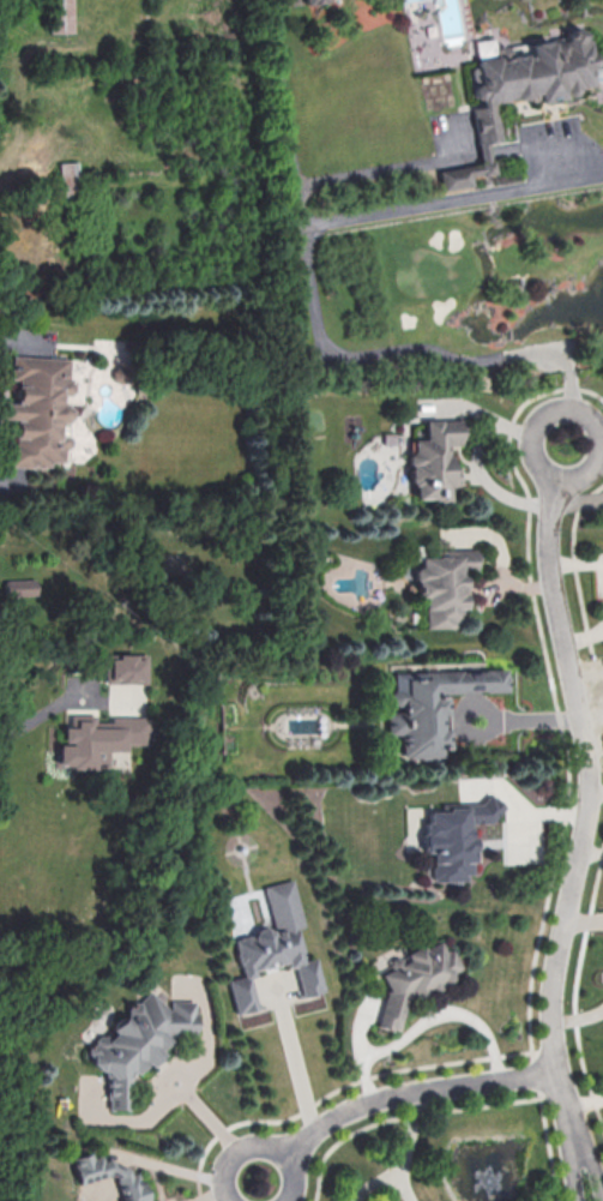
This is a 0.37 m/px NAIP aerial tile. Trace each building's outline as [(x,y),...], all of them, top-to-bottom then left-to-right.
[(49,32),(48,0),(72,0),(73,31),(49,32)] [(476,97),(479,106),(475,107),(476,166),(435,167),(442,188),(471,187),(470,174),(490,174),(490,143),(497,140),(497,104),(536,92),(538,100),(556,100),(578,93),(578,87),(602,79),(602,66),(598,66),(598,63),(584,29),(536,45),(528,45),(522,49),(494,46),(492,39),(476,39),(476,97)] [(59,162),(76,161),(78,176),(79,194),(61,196),(60,178),(59,162)] [(64,461),(63,447),(70,446),(69,434),(60,436),(58,422),(72,420),(70,405),(62,407),(60,396),(72,394),(67,353),(12,361),(14,379),(15,379),(18,401),(0,403),(0,418),(13,417),(16,442),(6,443),(10,468),(64,461)] [(426,421),(426,440),(410,440),(411,485),(416,485),(416,498),(435,498),(435,502),(451,502),(451,485),(452,485),(452,445),(462,444),(461,420),(426,421)] [(456,627),(455,608),(466,607),(464,570),(478,570),(477,549),(449,550),(449,556),(422,557),(422,569),(416,570),(418,598),(426,598),(427,628),(456,627)] [(392,672),(393,703),(402,703),(402,712),(385,712),(386,734),(400,734),(400,757),(441,756),(441,746),(447,746),(447,722),(442,722),(442,714),(447,714),(446,692),(508,691),(507,669),(392,672)] [(433,881),(472,880),(470,823),(496,822),(495,811),(500,810),(499,801),(443,803),(444,811),(428,811),(429,821),(422,822),(423,852),(432,852),(433,881)] [(400,1031),(408,994),(416,996),(450,982),(452,972),(460,969),(453,952),(444,950),(441,941),(425,947),(421,947),(408,952),(406,963),(382,973),(388,987),(379,1024),(380,1027),(400,1031)] [(128,1076),(140,1069),(143,1065),(154,1064),(162,1051),(172,1035),(185,1034),(190,1031),(197,1035),(195,1000),(177,1001),(166,994),(169,989),(156,981),(151,989),(151,997),(144,1001),(135,1002),(135,1013),(129,1013),(117,1020),(111,1029),(112,1040),(100,1033),(88,1051),(97,1067),(106,1072),(109,1109),(131,1108),(128,1076)] [(149,1200),(143,1178),(129,1171),(100,1155),(94,1157),(99,1175),(115,1171),(119,1184),(124,1186),(127,1196),(124,1200),(146,1200),(149,1200)]
